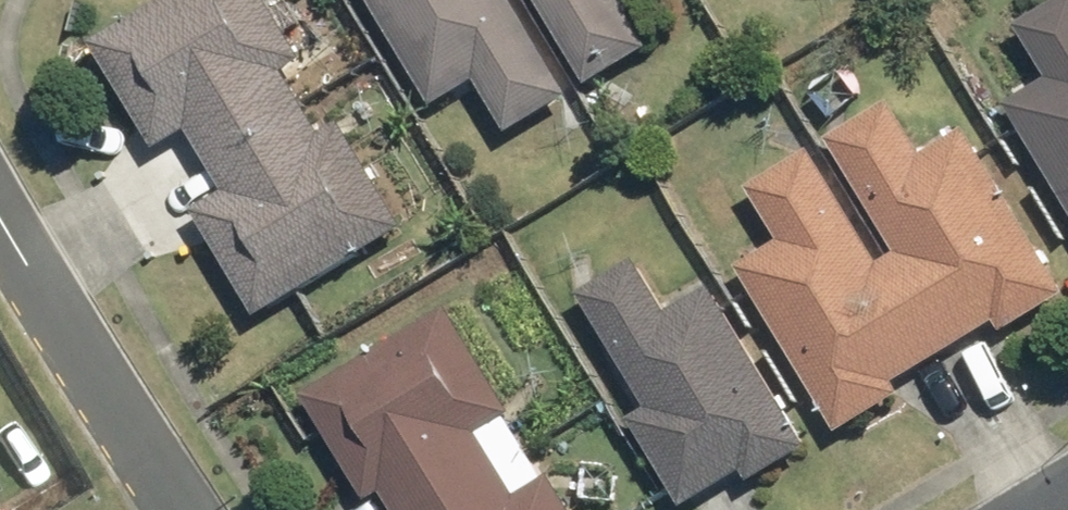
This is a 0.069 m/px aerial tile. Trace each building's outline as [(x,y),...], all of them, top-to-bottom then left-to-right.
[(189,136),(227,197),(205,212),(272,320),(415,231),(346,120),(331,130),(294,71),(309,61),(271,0),(175,0),(101,46),(166,151),(189,136)] [(450,113),(490,88),(519,135),(657,49),(627,1),(628,0),(380,0),(450,113)] [(1011,104),(1067,197),(1067,2),(1024,29),(1054,77),(1011,104)] [(1067,302),(1067,283),(975,131),(931,157),(896,99),(755,186),(789,241),(747,267),(850,434),(911,396),(906,388),(1007,325),(1013,336),(1067,302)] [(757,487),(817,450),(708,272),(669,296),(646,259),(583,297),(649,404),(636,412),(695,507),(749,474),(757,487)] [(315,397),(381,503),(392,497),(400,509),(581,509),(559,474),(521,497),(483,435),(518,414),(455,311),(315,397)]
